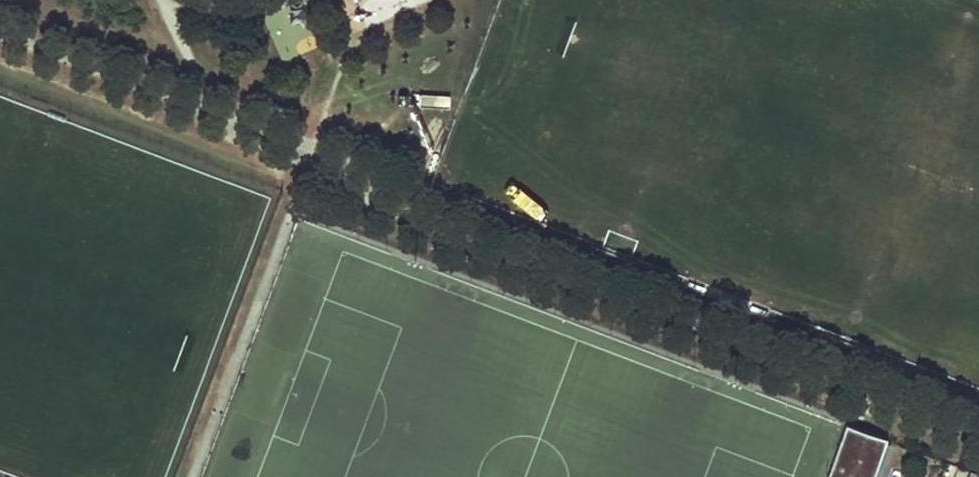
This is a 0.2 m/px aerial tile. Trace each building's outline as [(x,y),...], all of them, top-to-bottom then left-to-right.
[(327,44),(313,0),(305,0),(265,13),(280,59),(327,44)] [(859,416),(836,476),(883,476),(900,431),(859,416)]
